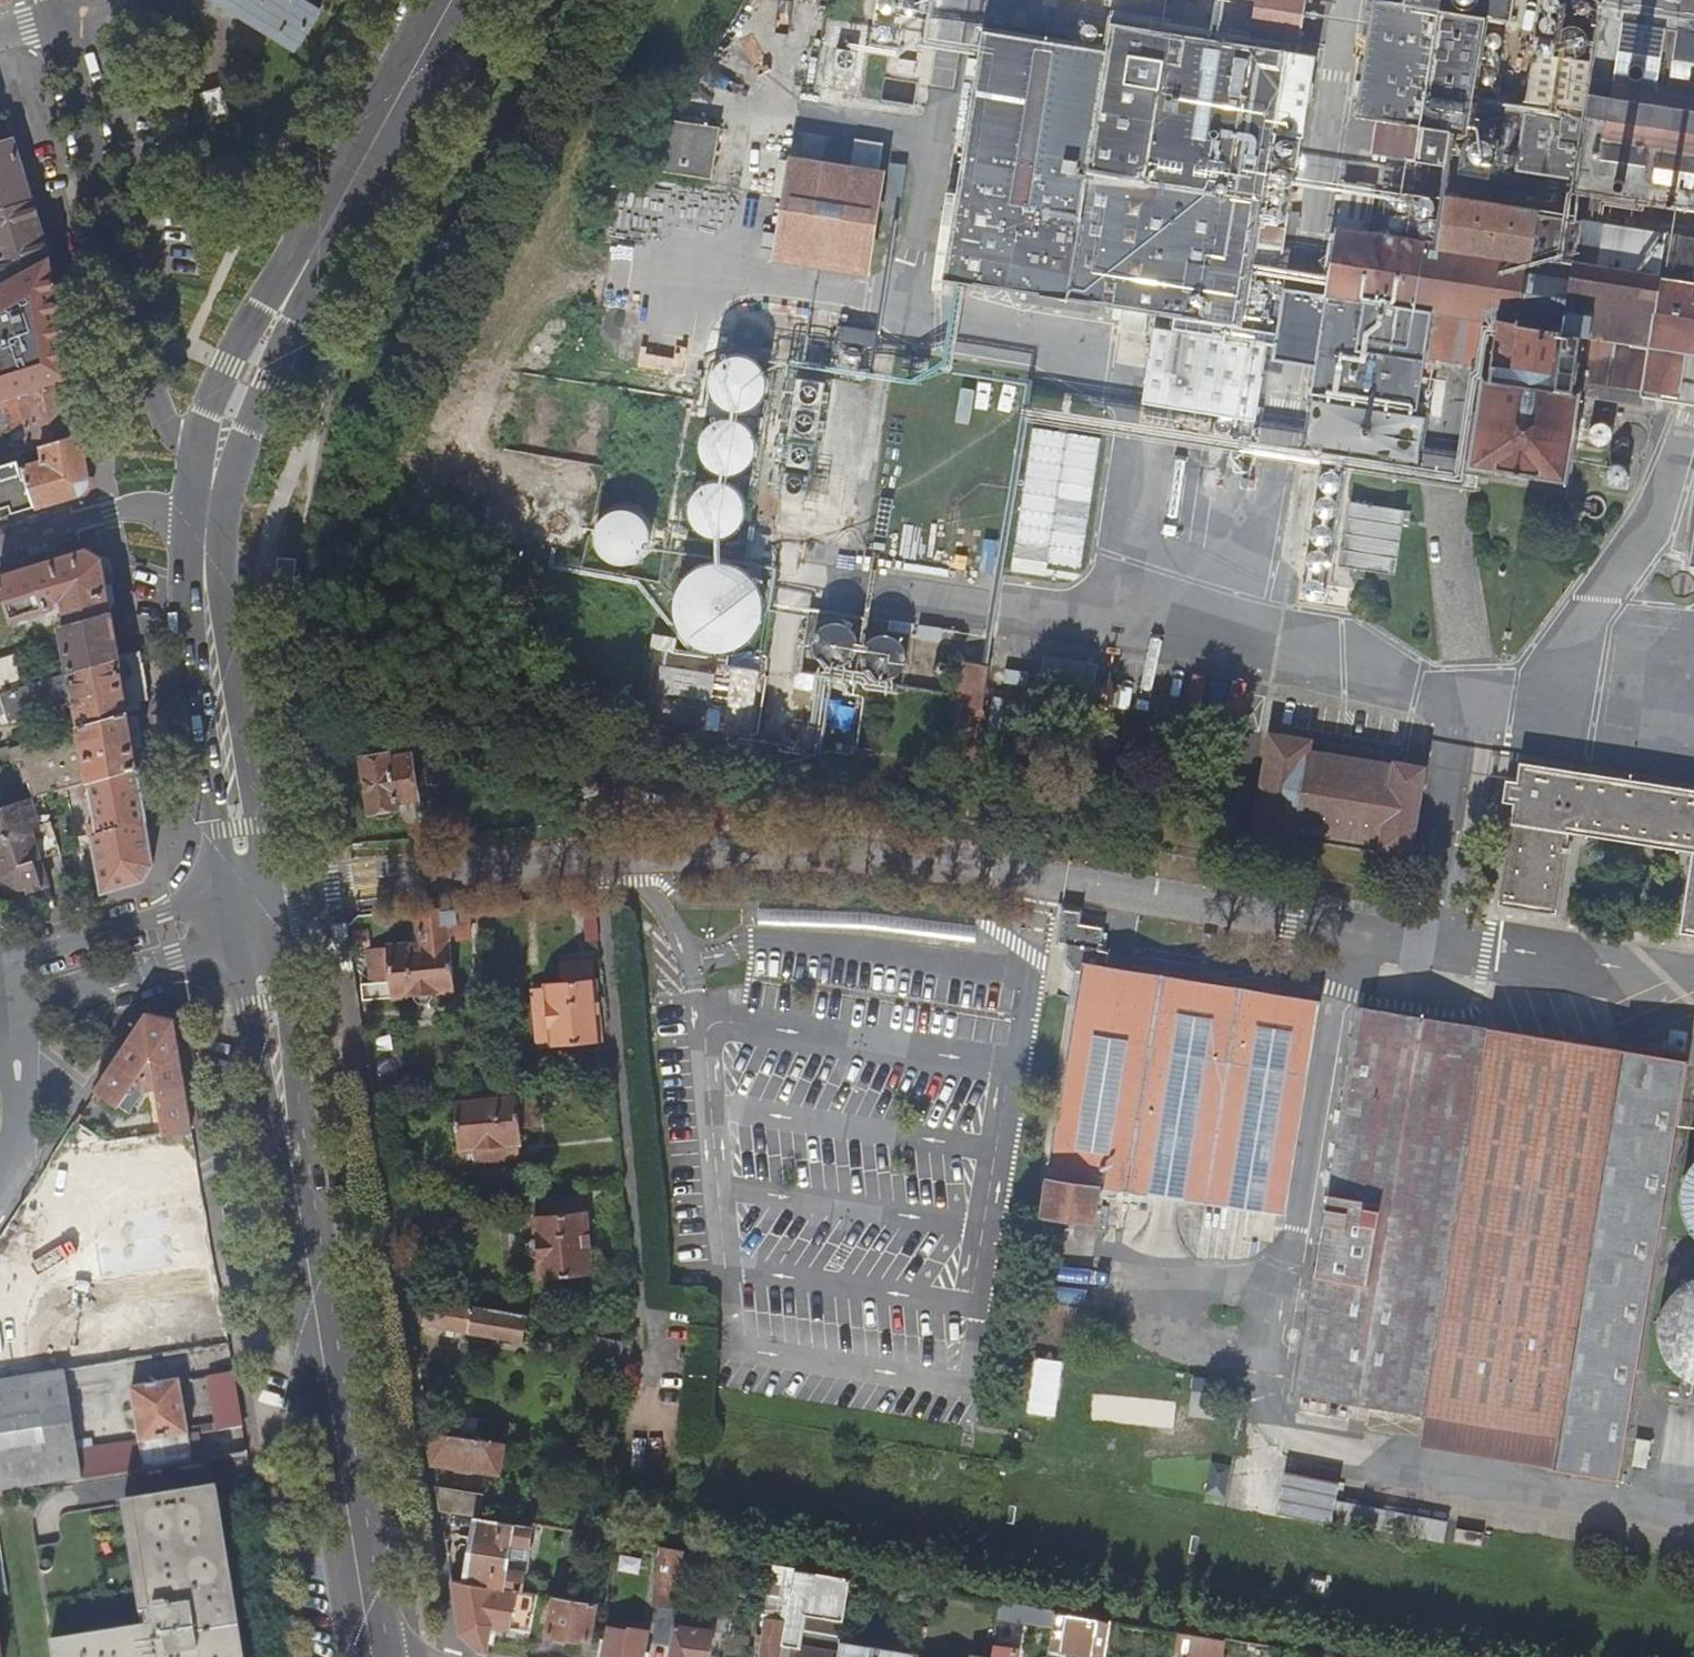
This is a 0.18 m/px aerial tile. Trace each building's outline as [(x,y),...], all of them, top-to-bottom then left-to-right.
[(273,34),(298,49),(319,14),(296,0),(218,0),(273,34)] [(1169,18),(1303,39),(1309,0),(1172,0),(1169,18)] [(1389,0),(1377,0),(1371,37),(1484,55),(1490,16),(1389,0)] [(1498,101),(1491,145),(1523,150),(1520,171),(1580,180),(1579,190),(1693,208),(1693,0),(1606,0),(1590,115),(1498,101)] [(980,31),(941,281),(1242,328),(1286,49),(1108,21),(1103,51),(980,31)] [(223,94),(207,97),(214,121),(230,118),(223,94)] [(33,202),(12,137),(0,142),(0,212),(33,202)] [(866,273),(882,176),(793,161),(789,179),(777,254),(776,258),(866,273)] [(1416,196),(1409,240),(1336,229),(1326,297),(1331,298),(1318,385),(1421,401),(1428,357),(1493,368),(1492,378),(1485,377),(1471,467),(1566,482),(1580,395),(1641,405),(1643,391),(1693,399),(1693,239),(1416,196)] [(33,202),(0,212),(0,285),(50,258),(33,202)] [(50,258),(0,285),(0,390),(6,400),(55,384),(24,328),(28,324),(61,319),(50,258)] [(734,420),(743,420),(751,416),(758,411),(763,403),(766,395),(765,386),(762,377),(756,370),(749,365),(740,363),(731,363),(723,366),(716,372),(711,380),(708,388),(709,397),(712,406),(718,413),(725,418),(734,420)] [(72,379),(55,384),(6,400),(0,403),(0,438),(13,433),(18,456),(20,455),(82,435),(76,411),(72,379)] [(88,409),(76,411),(82,435),(93,434),(88,409)] [(725,484),(734,484),(742,480),(749,475),(754,467),(756,458),(756,449),(753,441),(747,434),(740,429),(731,427),(722,427),(713,430),(706,436),(701,444),(699,452),(699,461),(703,470),(708,477),(716,482),(725,484)] [(82,435),(20,455),(30,486),(6,494),(11,516),(81,494),(89,480),(82,435)] [(18,462),(0,468),(0,488),(24,480),(18,462)] [(714,547),(723,547),(732,544),(739,538),(744,530),(746,522),(746,513),(742,504),(737,497),(729,492),(721,490),(712,490),(703,494),(696,499),(691,507),(689,515),(689,524),(692,533),(698,540),(706,545),(714,547)] [(0,577),(0,591),(12,624),(51,613),(58,603),(62,601),(67,625),(61,627),(70,672),(119,657),(103,559),(88,551),(0,577)] [(692,648),(700,653),(703,654),(712,657),(721,658),(730,656),(739,653),(747,649),(754,642),(759,635),(762,629),(763,623),(764,614),(764,604),(761,596),(758,590),(752,583),(745,577),(737,572),(731,570),(722,569),(713,570),(704,572),(695,576),(688,582),(682,589),(679,595),(676,604),(676,610),(676,619),(678,628),(680,634),(686,642),(692,648)] [(1674,592),(1680,597),(1688,596),(1693,589),(1692,581),(1686,577),(1678,578),(1673,584),(1674,592)] [(141,653),(119,657),(127,704),(147,701),(141,653)] [(0,663),(0,694),(1,694),(32,684),(22,656),(0,663)] [(127,704),(119,657),(70,672),(32,684),(1,694),(7,713),(9,721),(74,702),(80,727),(128,713),(127,704)] [(962,710),(954,760),(977,764),(992,670),(960,665),(953,709),(962,710)] [(80,727),(9,750),(14,767),(17,766),(22,786),(29,784),(34,799),(90,783),(138,769),(128,713),(80,727)] [(436,751),(438,738),(419,735),(416,747),(436,751)] [(1307,753),(1309,744),(1272,738),(1257,833),(1294,839),(1295,829),(1382,843),(1381,847),(1409,851),(1422,770),(1396,766),(1395,767),(1307,753)] [(418,797),(411,755),(392,758),(392,755),(363,760),(372,815),(380,820),(395,818),(401,808),(400,800),(418,797)] [(1522,763),(1518,784),(1507,783),(1504,805),(1515,807),(1500,904),(1553,913),(1566,833),(1690,853),(1677,933),(1693,936),(1693,791),(1522,763)] [(138,769),(90,783),(96,822),(88,822),(90,835),(94,835),(103,894),(144,881),(154,865),(138,769)] [(31,831),(38,829),(29,800),(0,809),(0,881),(18,892),(25,891),(25,894),(40,890),(23,833),(31,831)] [(31,831),(23,833),(40,890),(48,888),(31,831)] [(38,906),(40,914),(47,911),(44,901),(40,902),(41,906),(38,906)] [(588,931),(599,930),(597,903),(585,905),(588,931)] [(471,924),(469,907),(419,912),(422,943),(370,948),(374,983),(392,981),(393,1000),(459,994),(452,926),(471,924)] [(348,926),(352,949),(370,948),(369,929),(361,930),(360,917),(347,919),(348,926)] [(355,968),(352,949),(348,926),(339,928),(340,940),(336,940),(333,944),(332,949),(332,952),(335,956),(336,957),(341,958),(343,958),(345,970),(355,968)] [(547,987),(547,990),(552,1045),(553,1049),(602,1042),(594,964),(562,967),(564,985),(547,987)] [(1092,1230),(1098,1192),(1288,1217),(1322,1005),(1085,966),(1084,974),(1050,1186),(1043,1184),(1038,1223),(1092,1230)] [(541,1046),(552,1045),(547,990),(535,991),(541,1046)] [(1688,1063),(1361,1011),(1300,1396),(1555,1436),(1550,1468),(1621,1479),(1688,1063)] [(150,1012),(97,1088),(122,1105),(136,1083),(147,1089),(156,1086),(166,1134),(195,1129),(194,1119),(179,1039),(175,1015),(150,1012)] [(196,1037),(179,1039),(194,1119),(212,1118),(196,1037)] [(460,1151),(468,1151),(518,1147),(523,1147),(522,1130),(538,1129),(536,1096),(457,1101),(460,1151)] [(83,1112),(74,1122),(96,1134),(99,1137),(106,1127),(83,1112)] [(96,1134),(89,1147),(95,1152),(108,1150),(108,1142),(99,1137),(96,1134)] [(519,1159),(518,1147),(468,1151),(469,1162),(519,1159)] [(1690,1169),(1684,1179),(1680,1191),(1679,1202),(1680,1214),(1684,1225),(1690,1235),(1693,1240),(1693,1165),(1690,1169)] [(590,1277),(584,1199),(544,1202),(545,1218),(536,1219),(538,1241),(534,1241),(531,1244),(530,1248),(530,1252),(532,1256),(535,1259),(539,1259),(540,1281),(590,1277)] [(204,1234),(90,1249),(98,1294),(138,1288),(144,1332),(154,1331),(163,1324),(196,1317),(190,1280),(210,1277),(204,1234)] [(1685,1288),(1675,1295),(1667,1304),(1661,1314),(1658,1325),(1657,1336),(1658,1348),(1661,1359),(1667,1369),(1675,1378),(1684,1385),(1693,1389),(1693,1284),(1685,1288)] [(524,1346),(529,1317),(407,1296),(412,1326),(524,1346)] [(71,1368),(60,1316),(0,1326),(0,1379),(64,1369),(71,1368)] [(144,1332),(115,1337),(119,1360),(201,1348),(196,1317),(163,1324),(154,1331),(144,1332)] [(64,1369),(0,1379),(0,1492),(80,1479),(76,1450),(64,1369)] [(236,1372),(213,1375),(222,1429),(245,1425),(236,1372)] [(132,1386),(140,1441),(188,1436),(181,1379),(132,1386)] [(456,1413),(453,1437),(503,1445),(506,1420),(456,1413)] [(503,1445),(453,1437),(429,1433),(433,1463),(498,1473),(503,1445)] [(192,1462),(188,1436),(140,1441),(76,1450),(80,1479),(192,1462)] [(209,1488),(70,1511),(61,1522),(63,1535),(58,1544),(38,1547),(56,1656),(236,1656),(209,1488)] [(441,1514),(478,1520),(482,1496),(438,1489),(438,1490),(441,1514)] [(533,1529),(478,1520),(467,1585),(522,1594),(533,1529)] [(617,1551),(623,1553),(625,1544),(619,1543),(617,1551)] [(670,1551),(665,1550),(656,1608),(661,1608),(655,1642),(672,1645),(676,1627),(688,1554),(670,1551)] [(783,1656),(840,1656),(842,1643),(854,1580),(798,1571),(783,1656)] [(467,1585),(454,1583),(463,1640),(476,1653),(489,1655),(493,1629),(532,1634),(538,1596),(522,1594),(467,1585)] [(585,1642),(589,1643),(596,1605),(556,1599),(550,1637),(553,1637),(552,1645),(566,1647),(567,1640),(585,1642)] [(1001,1613),(1002,1605),(990,1603),(981,1601),(979,1609),(1001,1613)] [(1001,1613),(1000,1618),(1055,1628),(1058,1614),(1002,1605),(1001,1613)] [(1107,1656),(1112,1623),(1058,1614),(1055,1628),(1052,1648),(1107,1656)] [(786,1623),(769,1621),(763,1656),(780,1656),(786,1623)] [(670,1656),(709,1656),(713,1633),(712,1632),(713,1624),(697,1622),(695,1630),(676,1627),(672,1645),(670,1656)] [(1181,1634),(1112,1623),(1107,1656),(1177,1656),(1181,1634)] [(606,1654),(605,1656),(644,1656),(648,1633),(629,1630),(628,1633),(610,1630),(609,1635),(603,1634),(602,1645),(600,1653),(606,1654)] [(1185,1634),(1181,1634),(1177,1656),(1224,1656),(1227,1641),(1185,1634)] [(585,1642),(583,1656),(600,1656),(600,1653),(602,1645),(589,1643),(585,1642)] [(840,1656),(916,1656),(917,1655),(842,1643),(840,1656)] [(1019,1651),(996,1647),(994,1656),(1018,1656),(1019,1651)]
